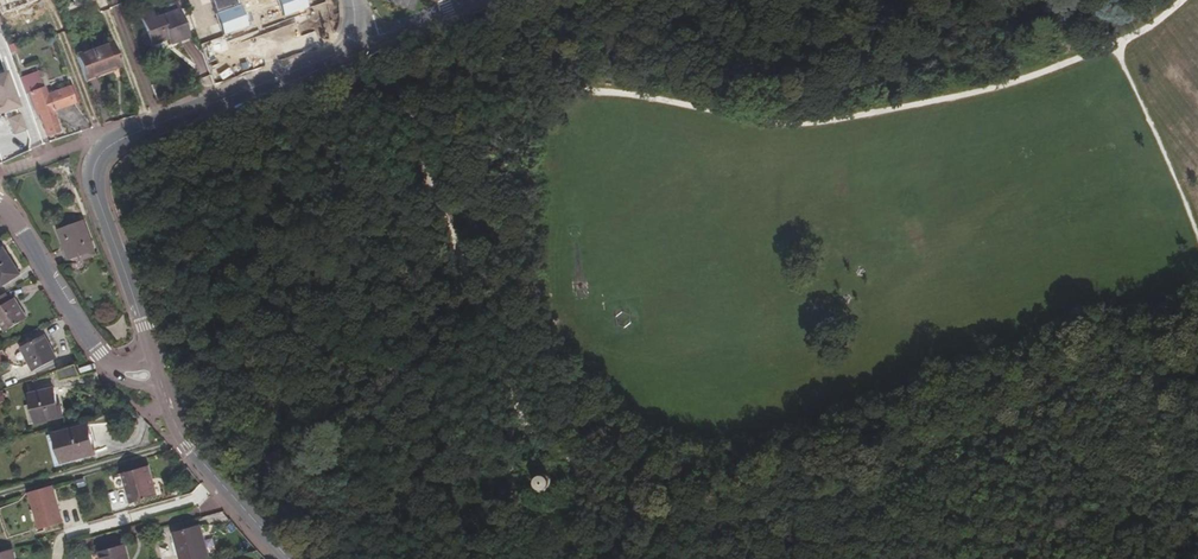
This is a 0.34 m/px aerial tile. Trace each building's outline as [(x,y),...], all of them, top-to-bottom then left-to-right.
[(36,0),(0,0),(0,13),(23,5),(26,13),(39,9),(36,0)] [(243,6),(231,11),(236,24),(249,19),(251,23),(271,15),(265,0),(248,0),(242,2),(243,6)] [(156,19),(153,13),(141,18),(150,44),(168,37),(170,43),(190,35),(180,10),(156,19)] [(121,64),(113,41),(76,55),(85,77),(121,64)] [(28,92),(43,87),(37,70),(22,75),(28,92)] [(0,73),(0,128),(23,120),(5,71),(0,73)] [(28,92),(37,115),(39,114),(47,135),(60,130),(53,110),(75,103),(69,86),(47,94),(45,86),(43,87),(28,92)] [(70,259),(78,256),(95,250),(83,220),(58,229),(70,259)] [(21,273),(3,246),(0,248),(0,286),(21,273)] [(96,254),(95,250),(78,256),(80,260),(96,254)] [(11,300),(6,292),(0,296),(0,322),(6,331),(27,317),(15,298),(11,300)] [(19,341),(3,350),(11,364),(22,366),(30,362),(34,370),(57,358),(45,334),(22,346),(19,341)] [(62,379),(80,375),(76,364),(59,370),(62,379)] [(29,393),(32,404),(37,423),(63,416),(61,407),(59,407),(54,387),(29,393)] [(30,425),(37,423),(32,404),(25,406),(30,425)] [(54,432),(62,462),(97,454),(88,423),(54,432)] [(149,465),(123,473),(131,502),(157,495),(149,465)] [(546,472),(543,473),(540,474),(539,476),(538,479),(538,482),(539,484),(541,486),(544,487),(547,487),(550,486),(552,484),(553,482),(553,479),(552,477),(551,474),(549,473),(546,472)] [(28,492),(39,531),(64,524),(54,485),(28,492)] [(174,533),(181,558),(205,558),(210,558),(200,526),(174,533)] [(100,551),(102,558),(129,558),(125,544),(100,551)] [(0,554),(0,558),(16,558),(13,550),(0,554)]
